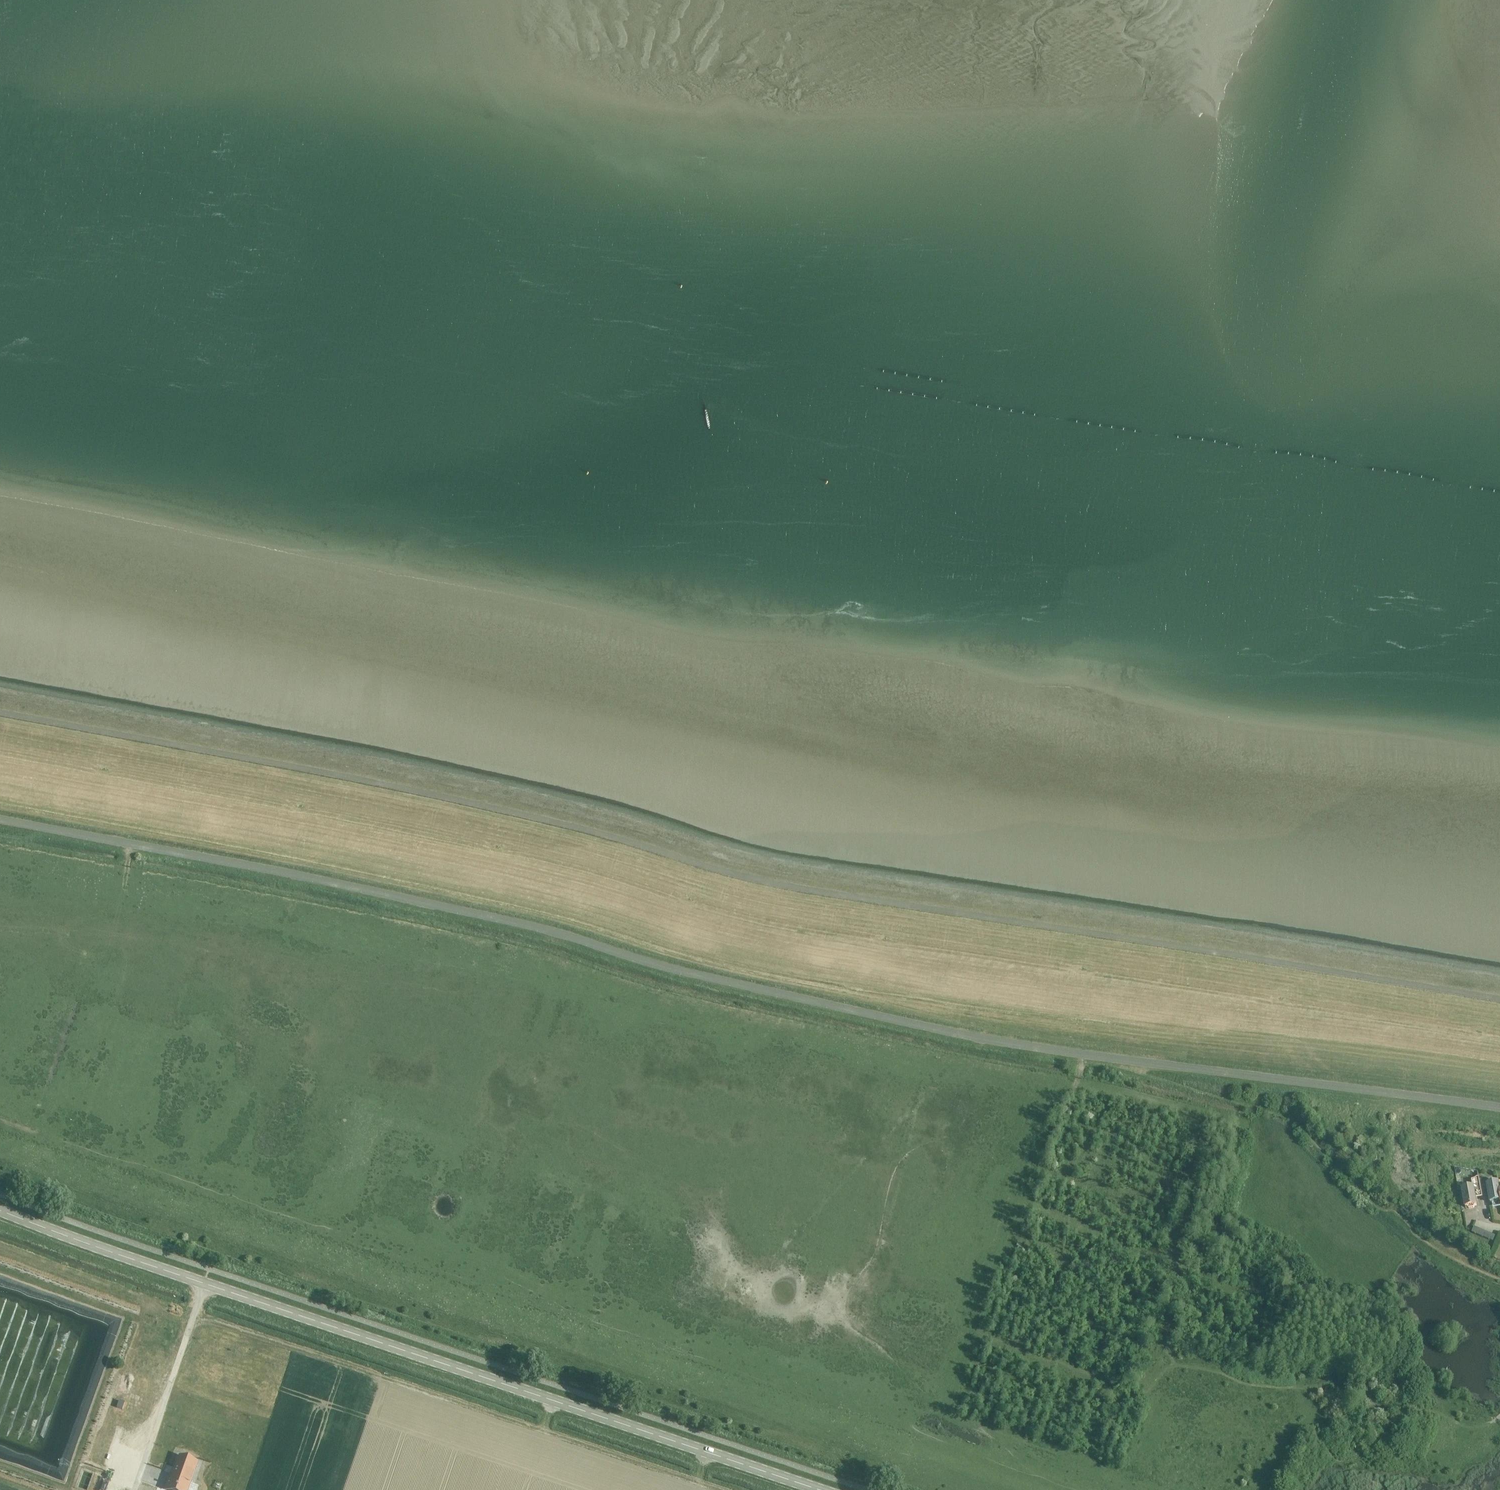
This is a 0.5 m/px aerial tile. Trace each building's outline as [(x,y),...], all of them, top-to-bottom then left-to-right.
[(1462,1189),(1465,1208),(1467,1207),(1469,1209),(1473,1208),(1475,1206),(1476,1206),(1474,1195),(1481,1194),(1479,1184),(1479,1180),(1472,1182),(1473,1187),(1462,1189)] [(1499,1202),(1499,1196),(1499,1189),(1498,1183),(1487,1185),(1490,1203),(1499,1202)] [(119,1401),(117,1408),(123,1410),(125,1403),(119,1401)] [(165,1489),(169,1489),(170,1487),(178,1489),(187,1489),(197,1463),(180,1457),(174,1474),(171,1473),(165,1489)]
